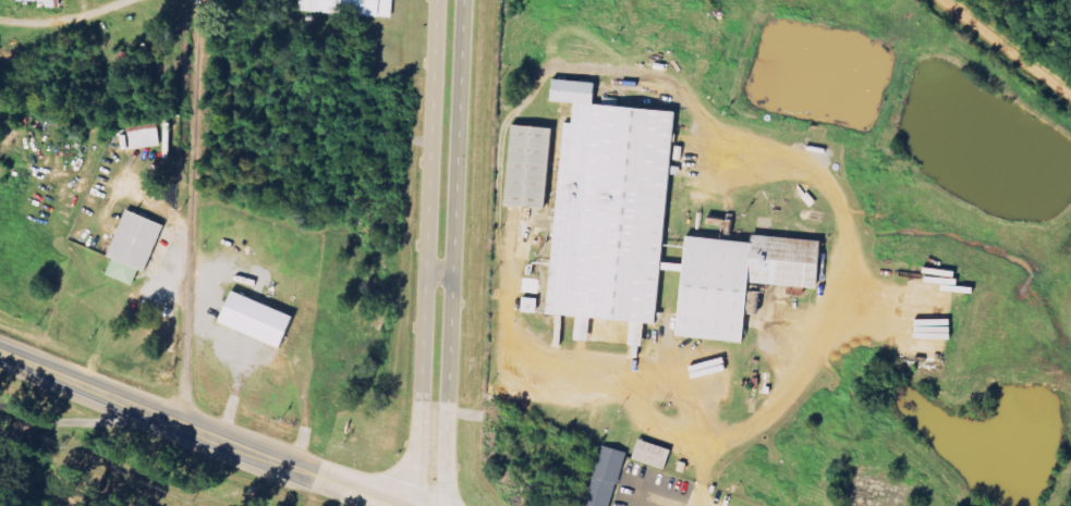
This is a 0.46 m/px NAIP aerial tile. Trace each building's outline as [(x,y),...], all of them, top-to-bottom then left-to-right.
[(391,0),(298,0),(297,12),(390,17),(391,0)] [(676,110),(596,106),(597,83),(549,79),(548,101),(573,102),(572,123),(561,123),(548,314),(579,317),(577,341),(589,341),(591,319),(633,321),(631,345),(643,345),(645,323),(661,324),(676,110)] [(132,147),(158,145),(157,123),(131,124),(132,147)] [(547,208),(553,128),(512,125),(507,205),(547,208)] [(131,285),(136,270),(144,272),(160,223),(121,210),(106,257),(110,258),(103,276),(131,285)] [(749,343),(754,283),(821,289),(825,245),(687,232),(679,336),(749,343)] [(214,323),(275,347),(288,316),(227,291),(214,323)] [(534,313),(535,298),(519,298),(519,312),(534,313)] [(630,460),(663,470),(670,450),(637,439),(630,460)] [(585,505),(612,505),(625,452),(600,445),(585,505)]
